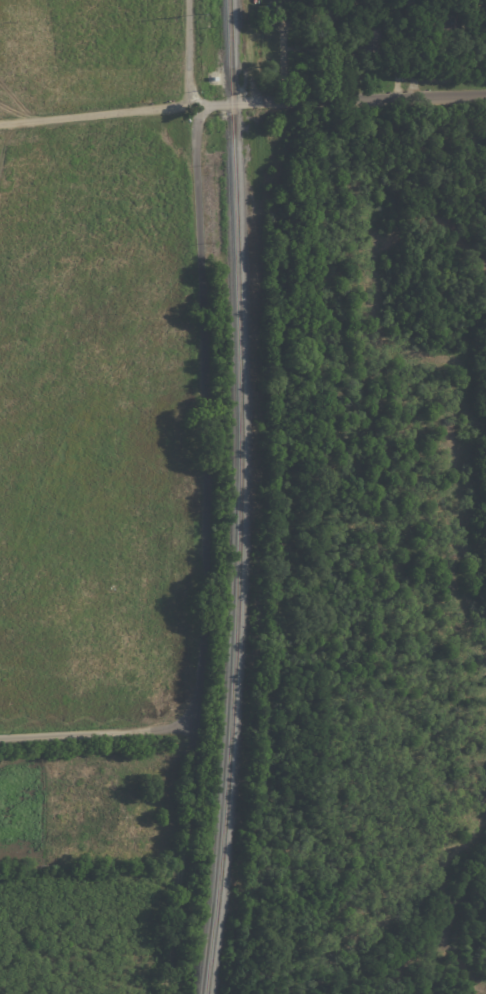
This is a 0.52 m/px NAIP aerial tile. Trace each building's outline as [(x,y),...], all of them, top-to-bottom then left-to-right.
[(376,9),(366,9),(366,1),(376,1),(376,9)]
